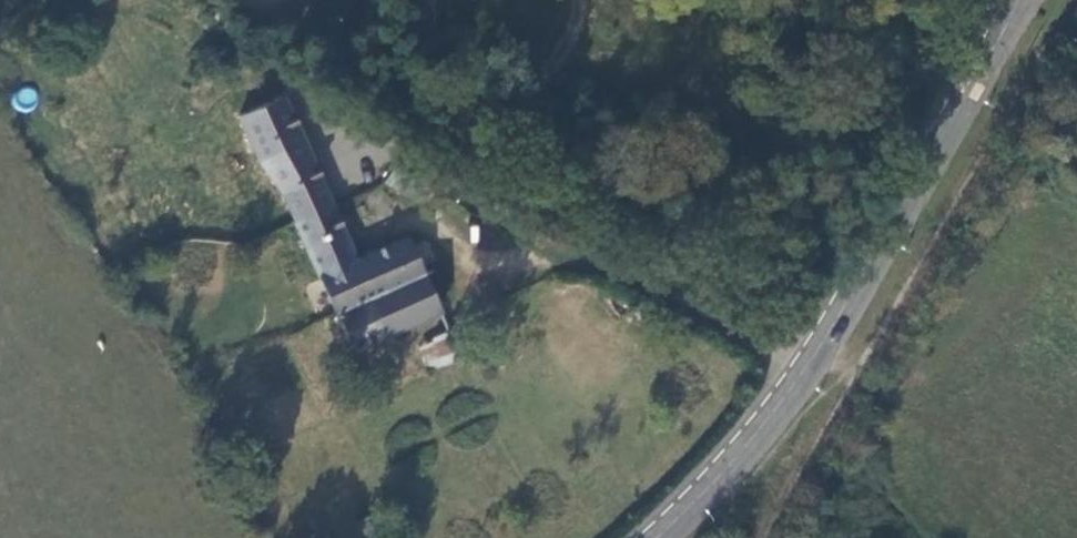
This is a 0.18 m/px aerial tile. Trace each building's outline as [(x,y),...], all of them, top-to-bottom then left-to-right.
[(276,102),(233,119),(254,164),(273,188),(347,350),(434,311),(404,239),(350,262),(276,102)] [(456,357),(444,331),(431,337),(434,343),(426,346),(427,350),(433,367),(456,357)]
